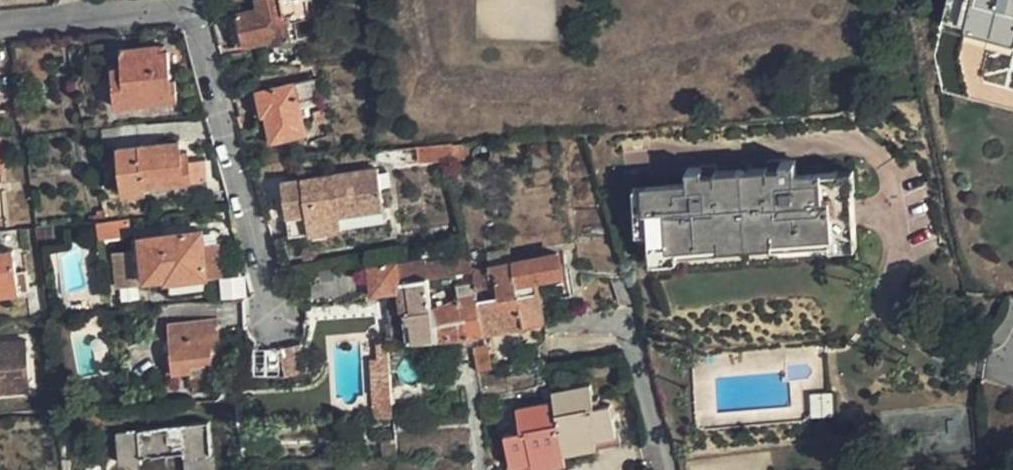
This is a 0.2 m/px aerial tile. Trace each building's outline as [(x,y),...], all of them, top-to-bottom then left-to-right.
[(257,8),(229,15),(235,46),(271,41),(272,44),(299,39),(296,22),(312,19),(308,0),(256,0),(257,8)] [(931,17),(944,95),(1012,112),(1012,0),(936,0),(931,17)] [(127,104),(177,99),(176,78),(172,78),(169,50),(160,50),(159,46),(121,49),(127,104)] [(274,142),(309,135),(302,101),(318,97),(314,79),(257,92),(262,116),(268,115),(274,142)] [(316,112),(318,126),(328,124),(326,111),(316,112)] [(178,141),(114,147),(119,193),(144,191),(143,184),(190,180),(189,157),(180,158),(178,141)] [(400,149),(401,166),(461,160),(460,147),(460,144),(414,148),(400,149)] [(462,163),(481,160),(478,157),(478,152),(480,148),(481,145),(460,147),(461,160),(462,163)] [(653,236),(654,252),(679,250),(832,240),(859,237),(856,196),(844,197),(843,177),(800,180),(800,164),(784,165),(785,170),(786,181),(773,182),(720,186),(708,187),(706,175),(706,171),(691,172),(692,188),(650,192),(653,236)] [(786,181),(785,170),(773,170),(773,182),(786,181)] [(283,183),(289,239),(343,233),(341,217),(384,211),(380,171),(283,183)] [(720,186),(719,174),(706,175),(708,187),(720,186)] [(858,196),(857,176),(843,177),(844,197),(856,196),(858,196)] [(653,236),(650,192),(637,192),(640,236),(653,236)] [(613,233),(603,204),(579,207),(582,235),(613,233)] [(134,218),(102,222),(104,238),(136,235),(134,218)] [(202,229),(141,236),(145,277),(165,275),(166,280),(207,276),(221,275),(218,243),(204,244),(202,229)] [(679,250),(654,252),(655,264),(680,262),(680,258),(833,248),(833,252),(859,249),(859,237),(832,240),(679,250)] [(680,262),(655,264),(655,275),(681,273),(681,270),(834,258),(834,263),(860,260),(859,249),(833,252),(833,248),(680,258),(680,262)] [(0,252),(0,294),(17,293),(29,291),(26,270),(14,272),(12,250),(0,252)] [(563,279),(559,257),(477,271),(480,291),(503,288),(504,297),(521,295),(527,329),(546,325),(540,283),(563,279)] [(475,261),(429,268),(430,278),(456,275),(477,271),(475,261)] [(409,339),(440,338),(435,306),(432,289),(430,278),(429,268),(428,263),(397,268),(396,264),(370,268),(375,293),(401,290),(409,339)] [(435,306),(440,338),(486,335),(481,299),(480,291),(477,271),(456,275),(430,278),(432,289),(457,285),(458,289),(460,302),(435,306)] [(222,295),(245,291),(242,277),(219,281),(222,295)] [(615,310),(636,305),(627,280),(608,284),(615,310)] [(486,335),(527,329),(521,295),(504,297),(481,299),(486,335)] [(200,319),(170,322),(176,370),(192,369),(192,365),(215,363),(215,360),(223,359),(220,334),(202,335),(200,319)] [(29,378),(25,340),(0,342),(0,381),(29,378)] [(307,340),(284,344),(290,374),(313,370),(307,340)] [(393,393),(391,341),(380,341),(381,356),(375,357),(377,394),(393,393)] [(476,374),(493,372),(490,347),(487,348),(473,351),(476,374)] [(30,391),(29,378),(0,381),(0,394),(30,391)] [(588,386),(551,392),(552,403),(515,410),(518,433),(503,436),(509,466),(531,463),(531,467),(564,461),(563,450),(595,444),(595,440),(615,436),(610,405),(593,407),(588,386)] [(393,393),(377,394),(378,415),(394,414),(393,393)] [(121,463),(143,462),(143,457),(185,453),(186,458),(187,469),(215,469),(213,455),(210,422),(118,431),(121,463)]
